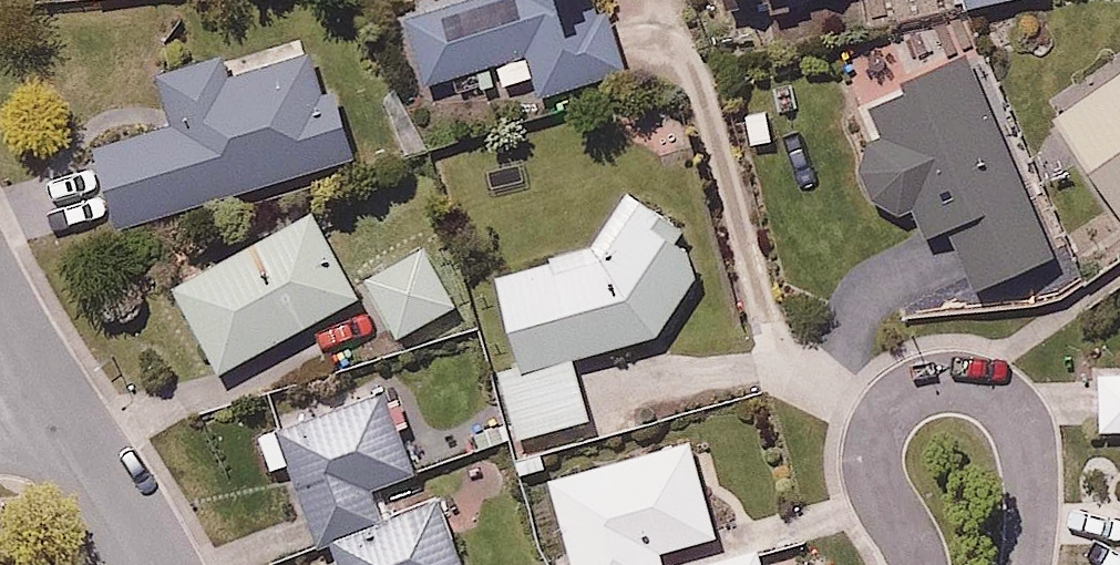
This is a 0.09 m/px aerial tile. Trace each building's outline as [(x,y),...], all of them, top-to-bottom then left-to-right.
[(407,9),(424,80),(503,61),(508,81),(540,73),(545,92),(635,70),(621,14),(601,19),(596,0),(442,0),(407,9)] [(973,9),(1019,0),(971,0),(973,9)] [(119,229),(358,145),(336,84),(323,88),(305,39),(232,65),(225,46),(164,67),(183,121),(92,153),(119,229)] [(1066,248),(972,39),(868,86),(887,128),(861,139),(893,211),(915,201),(932,239),(956,229),(982,286),(1066,248)] [(1058,107),(1119,199),(1119,65),(1058,107)] [(582,355),(661,332),(712,260),(621,196),(590,239),(495,267),(521,357),(496,365),(518,442),(600,418),(582,355)] [(370,294),(321,202),(173,281),(223,373),(370,294)] [(433,244),(372,273),(403,337),(464,307),(433,244)] [(1100,426),(1119,425),(1119,362),(1098,362),(1100,426)] [(335,532),(388,515),(374,472),(425,455),(399,376),(263,422),(279,471),(298,465),(322,537),(335,532)] [(699,427),(553,470),(581,564),(669,564),(664,547),(729,527),(699,427)] [(444,496),(388,515),(335,532),(346,564),(467,564),(444,496)] [(768,545),(701,564),(774,564),(768,545)]
